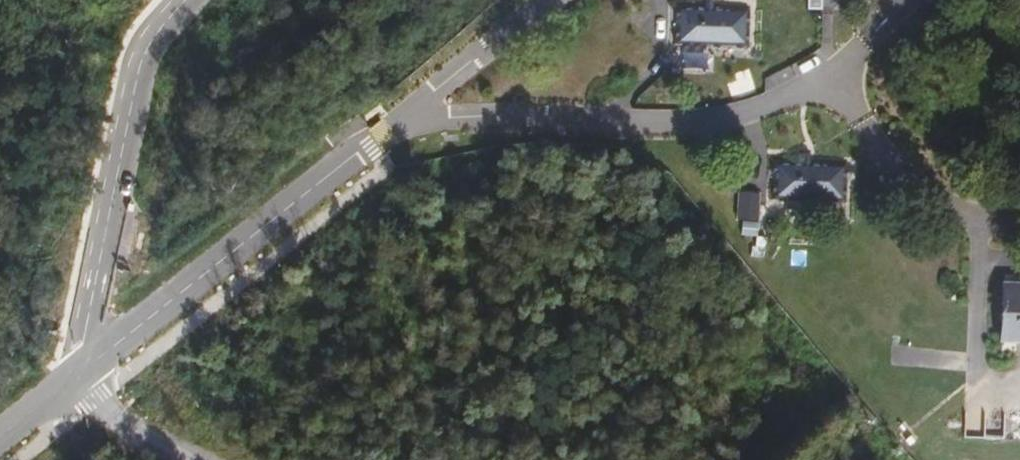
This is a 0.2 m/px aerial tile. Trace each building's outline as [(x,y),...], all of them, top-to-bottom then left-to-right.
[(749,6),(673,4),(672,43),(747,45),(749,6)] [(846,161),(772,159),(771,199),(845,202),(846,161)] [(738,190),(739,221),(760,220),(759,190),(738,190)] [(1000,281),(997,341),(1019,342),(1019,282),(1000,281)]
